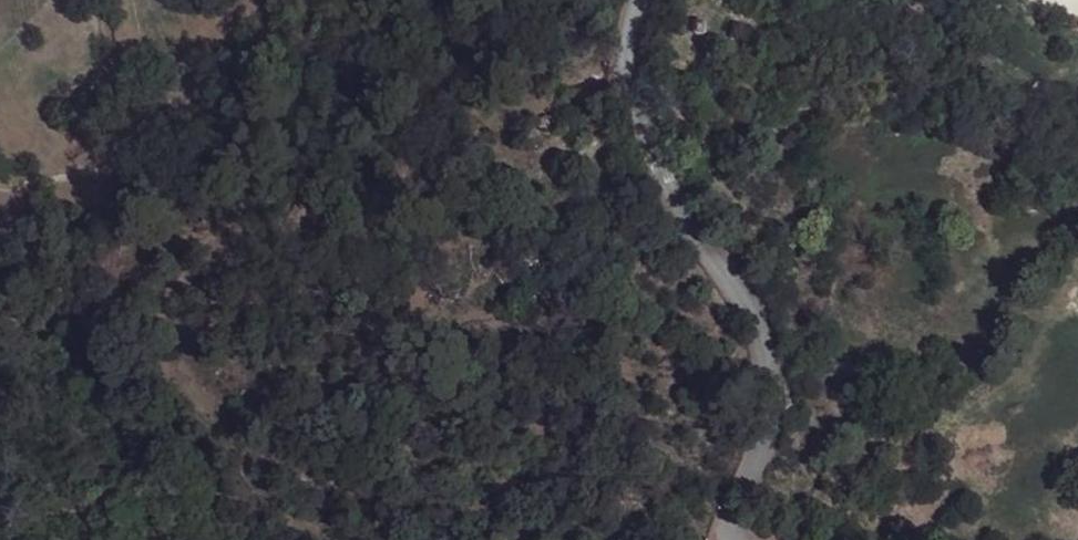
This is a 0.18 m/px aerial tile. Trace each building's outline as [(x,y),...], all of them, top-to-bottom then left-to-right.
[(700,23),(698,25),(698,34),(700,36),(708,37),(711,33),(711,24),(708,22),(700,23)]
